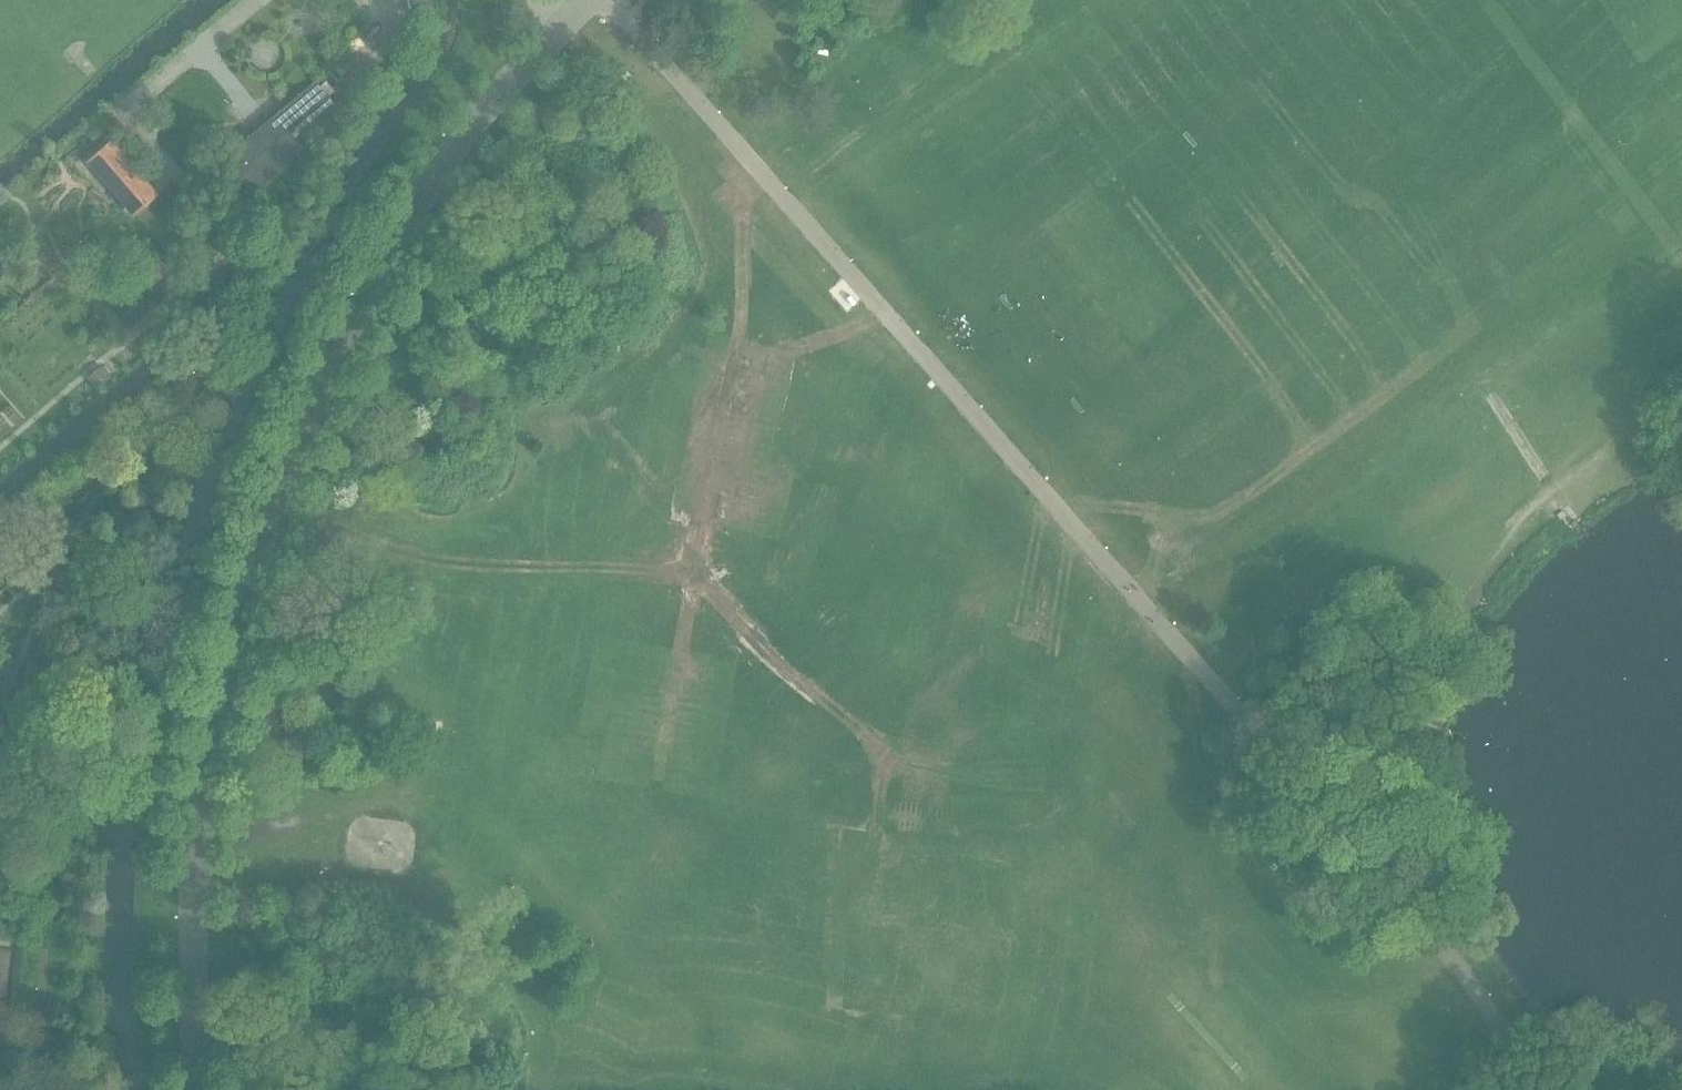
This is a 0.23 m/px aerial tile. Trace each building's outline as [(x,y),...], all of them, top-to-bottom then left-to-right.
[(608,78),(600,85),(609,95),(617,88),(608,78)] [(251,192),(342,114),(315,81),(270,119),(265,114),(244,131),(249,137),(224,158),(233,170),(223,178),(241,199),(250,191),(251,192)] [(155,194),(111,143),(90,161),(134,213),(155,194)] [(110,376),(103,367),(101,366),(87,377),(89,379),(97,388),(110,376)]
